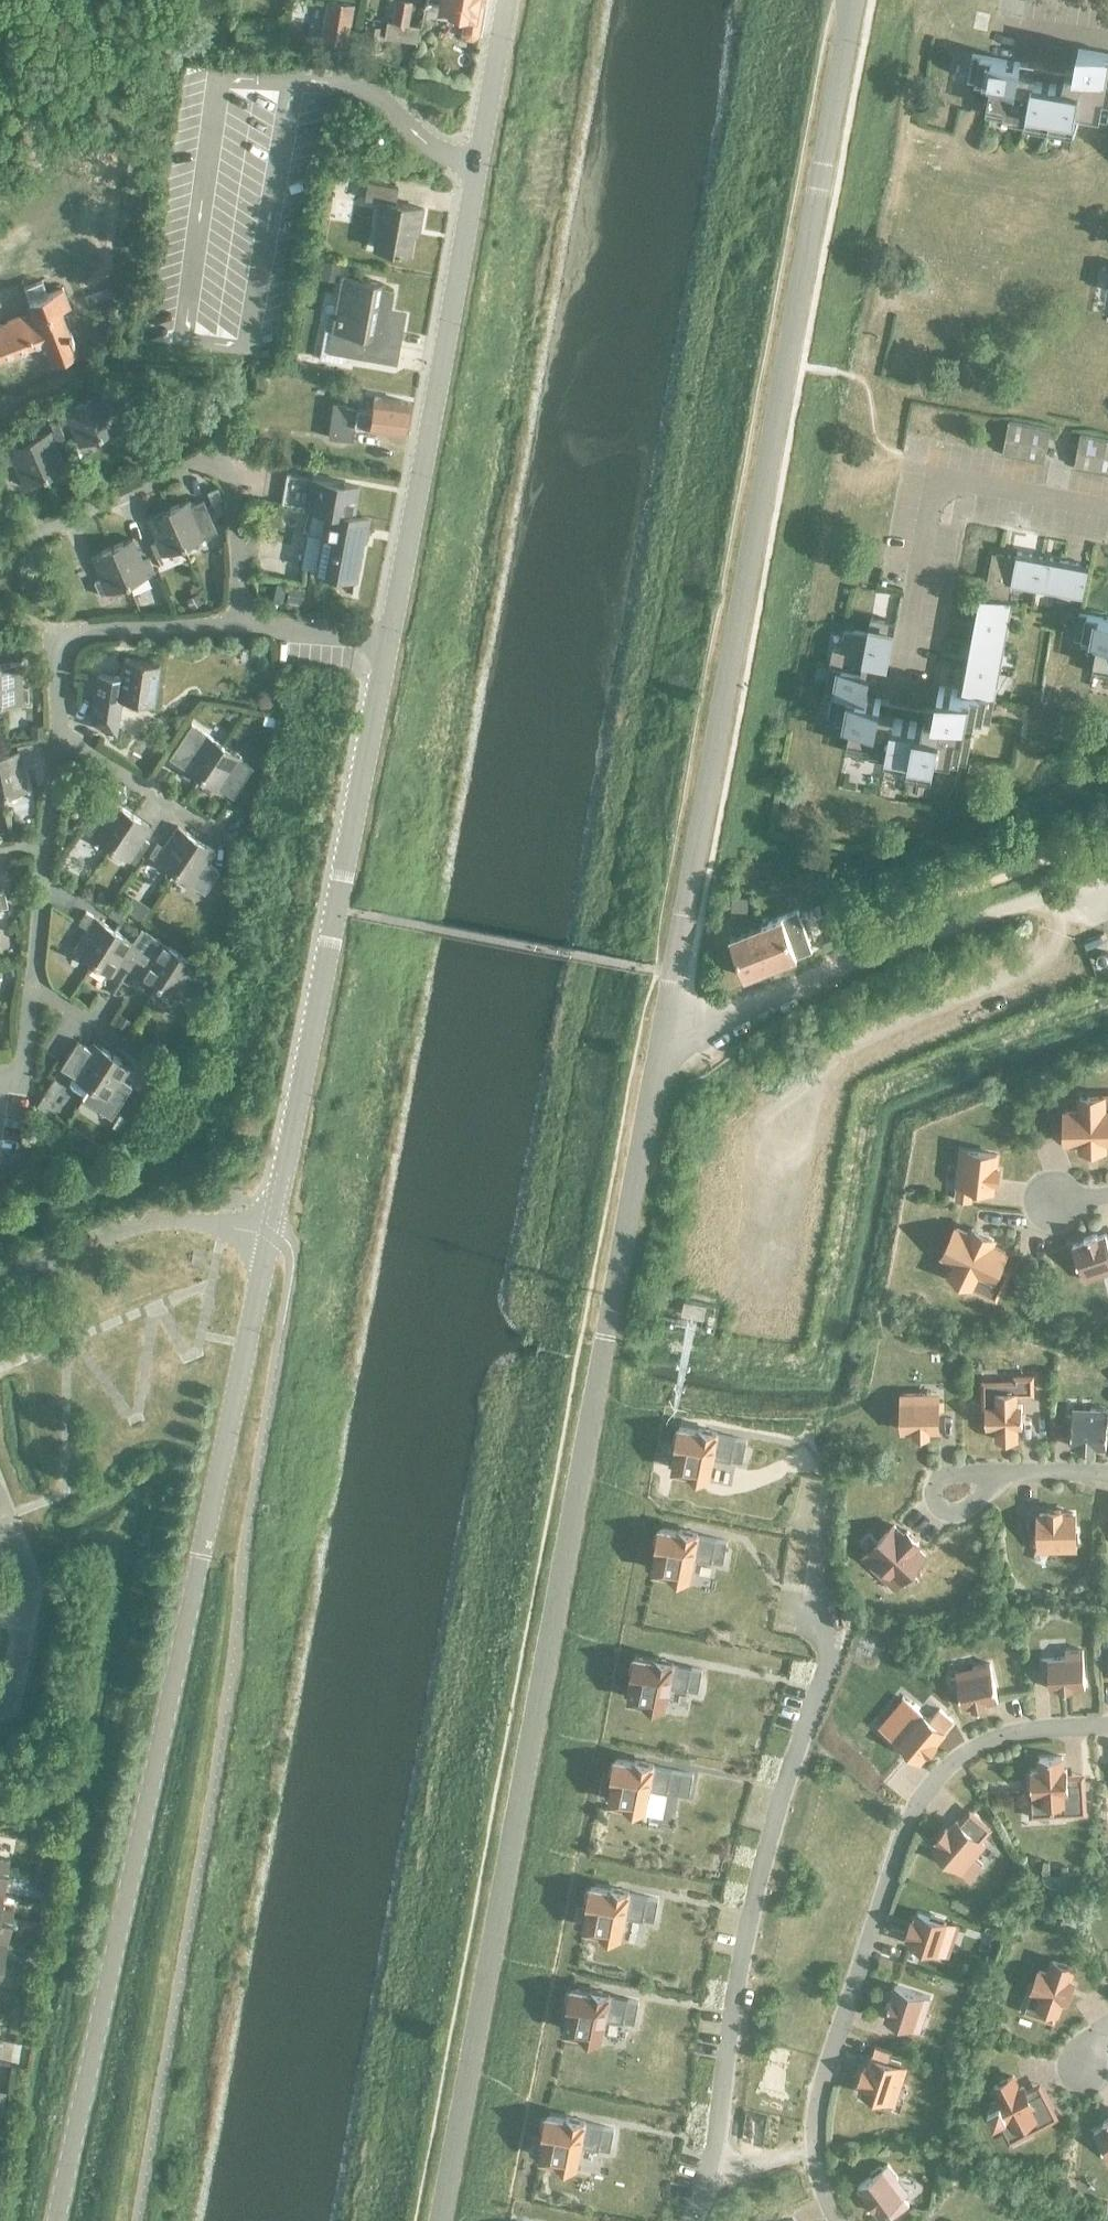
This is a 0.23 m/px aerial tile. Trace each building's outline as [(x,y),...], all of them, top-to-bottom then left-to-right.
[(417,27),(406,25),(410,1),(406,0),(394,0),(390,22),(384,21),(382,36),(414,42),(417,27)] [(425,0),(437,2),(436,6),(464,11),(460,31),(464,38),(471,39),(478,34),(484,0),(425,0)] [(346,44),(352,6),(326,3),(320,40),(346,44)] [(363,24),(360,43),(375,46),(378,26),(363,24)] [(1044,85),(1033,83),(1035,75),(1019,72),(1020,65),(972,56),(968,81),(990,84),(985,115),(1024,122),(1022,130),(1071,138),(1075,115),(1106,121),(1107,110),(1107,56),(1077,51),(1073,74),(1065,73),(1063,88),(1044,85)] [(418,228),(421,208),(395,203),(398,187),(367,182),(364,200),(380,203),(373,247),(408,253),(412,227),(418,228)] [(322,264),(319,281),(337,284),(340,266),(322,264)] [(320,358),(341,361),(343,352),(392,361),(399,322),(387,320),(392,289),(380,287),(380,283),(342,276),(332,331),(325,330),(320,358)] [(0,326),(0,357),(43,341),(51,362),(76,353),(60,310),(68,307),(61,288),(46,294),(41,280),(22,287),(30,310),(5,319),(7,324),(0,326)] [(114,287),(85,297),(88,307),(118,296),(114,287)] [(255,380),(254,393),(265,394),(266,382),(255,380)] [(84,401),(99,436),(119,427),(109,404),(120,399),(114,387),(84,401)] [(402,433),(406,402),(373,397),(371,409),(354,406),(354,408),(343,407),(343,404),(332,403),(328,438),(352,441),(354,426),(402,433)] [(99,436),(84,401),(54,414),(57,421),(59,426),(68,422),(78,445),(99,436)] [(57,421),(49,424),(52,430),(59,428),(59,427),(59,426),(57,421)] [(1051,429),(1009,422),(1003,453),(1045,461),(1051,429)] [(52,430),(28,440),(44,477),(64,469),(54,445),(64,441),(59,428),(52,430)] [(1081,435),(1075,466),(1107,472),(1107,440),(1081,435)] [(28,440),(0,452),(0,461),(2,467),(13,462),(23,485),(44,477),(28,440)] [(311,509),(353,516),(357,487),(286,474),(280,504),(311,509)] [(218,489),(207,493),(212,506),(223,502),(218,489)] [(187,501),(167,509),(182,545),(209,534),(216,531),(202,499),(189,505),(187,501)] [(182,545),(167,509),(147,518),(156,540),(149,543),(155,557),(182,545)] [(353,516),(311,509),(307,534),(322,536),(315,573),(354,580),(365,518),(353,516)] [(111,548),(127,585),(153,573),(147,559),(140,562),(131,539),(111,548)] [(127,585),(111,548),(90,557),(100,579),(92,582),(98,597),(127,585)] [(1082,594),(1087,566),(1016,553),(1015,558),(993,554),(984,598),(980,598),(962,691),(939,687),(934,711),(927,710),(924,725),(893,719),(894,713),(879,710),(881,701),(865,698),(869,676),(876,677),(879,661),(889,663),(896,624),(871,619),(868,635),(845,630),(841,649),(833,648),(824,692),(832,693),(828,717),(851,721),(845,753),(870,757),(871,749),(886,752),(883,767),(907,771),(905,779),(929,784),(935,752),(967,758),(974,719),(989,722),(994,698),(989,697),(1012,581),(1082,594)] [(288,588),(286,604),(301,606),(304,590),(288,588)] [(264,589),(262,610),(274,611),(275,590),(264,589)] [(196,596),(185,602),(190,611),(201,605),(196,596)] [(1078,613),(1073,638),(1097,642),(1091,673),(1107,676),(1107,619),(1078,613)] [(151,704),(158,664),(123,658),(120,677),(95,673),(88,721),(103,730),(103,732),(110,733),(114,736),(120,699),(151,704)] [(0,663),(0,704),(27,703),(27,687),(19,687),(19,663),(0,663)] [(265,714),(262,723),(273,726),(276,717),(265,714)] [(221,746),(203,733),(191,725),(169,758),(200,779),(221,746)] [(43,726),(30,726),(30,738),(43,738),(43,726)] [(30,743),(17,746),(18,751),(0,754),(0,775),(4,794),(25,789),(20,764),(34,762),(30,743)] [(222,746),(200,779),(229,798),(251,765),(222,746)] [(106,799),(93,819),(85,831),(109,848),(131,815),(111,802),(106,799)] [(131,815),(109,848),(133,864),(141,851),(147,842),(142,838),(149,827),(131,815)] [(71,823),(64,832),(72,837),(78,828),(71,823)] [(173,872),(195,840),(175,827),(162,847),(157,843),(148,856),(173,872)] [(195,840),(173,872),(197,888),(204,892),(218,870),(205,862),(212,851),(195,840)] [(733,898),(732,913),(748,913),(749,900),(733,898)] [(827,898),(817,901),(819,907),(825,921),(833,918),(835,917),(827,898)] [(112,906),(106,914),(118,922),(123,913),(112,906)] [(91,965),(113,931),(84,912),(76,924),(86,930),(71,952),(91,965)] [(796,913),(763,926),(765,930),(762,931),(770,951),(762,954),(768,969),(811,953),(796,913)] [(765,930),(763,926),(731,938),(746,978),(768,969),(762,954),(770,951),(762,931),(765,930)] [(138,930),(131,942),(141,949),(132,962),(127,970),(136,976),(155,988),(177,954),(149,936),(138,930)] [(113,931),(91,965),(109,977),(117,964),(127,970),(132,962),(141,949),(131,942),(113,931)] [(1107,969),(1107,940),(1107,939),(1093,942),(1096,959),(1085,961),(1086,972),(1107,969)] [(177,954),(155,988),(174,1001),(188,979),(197,984),(205,972),(177,954)] [(120,1016),(114,1025),(125,1032),(131,1023),(120,1016)] [(74,1042),(58,1068),(70,1075),(68,1077),(71,1079),(69,1082),(69,1087),(71,1090),(83,1098),(88,1090),(110,1056),(90,1043),(86,1050),(74,1042)] [(83,1098),(81,1100),(109,1118),(130,1087),(120,1081),(128,1068),(110,1056),(88,1090),(83,1098)] [(42,1097),(37,1105),(47,1111),(52,1103),(42,1097)] [(1065,1111),(1066,1143),(1080,1143),(1081,1149),(1105,1149),(1106,1142),(1107,1142),(1107,1111),(1105,1111),(1105,1097),(1080,1098),(1080,1111),(1065,1111)] [(118,1113),(111,1124),(122,1131),(129,1119),(118,1113)] [(956,1186),(954,1199),(970,1201),(971,1194),(971,1188),(992,1190),(993,1181),(996,1181),(998,1168),(995,1168),(996,1155),(960,1151),(958,1168),(964,1169),(962,1186),(956,1186)] [(969,1235),(956,1228),(942,1257),(955,1263),(949,1275),(972,1286),(978,1274),(992,1281),(993,1280),(1001,1284),(1006,1274),(998,1270),(1006,1252),(991,1245),(994,1240),(971,1229),(969,1235)] [(1073,1246),(1085,1281),(1101,1275),(1099,1269),(1107,1266),(1107,1237),(1107,1238),(1106,1234),(1097,1237),(1096,1234),(1084,1239),(1085,1241),(1073,1246)] [(706,1304),(684,1300),(682,1313),(703,1317),(706,1304)] [(995,1405),(985,1405),(986,1426),(995,1426),(996,1440),(1018,1439),(1018,1426),(1022,1425),(1021,1404),(1017,1405),(1017,1393),(1031,1392),(1031,1377),(1015,1378),(1016,1383),(1006,1383),(1006,1391),(995,1392),(995,1405)] [(919,1394),(902,1394),(903,1430),(915,1430),(915,1433),(928,1433),(928,1430),(937,1430),(937,1409),(943,1409),(943,1401),(937,1401),(919,1401),(919,1394)] [(1089,1416),(1072,1415),(1072,1416),(1065,1415),(1065,1424),(1071,1424),(1071,1446),(1080,1446),(1080,1449),(1093,1450),(1093,1446),(1106,1447),(1107,1410),(1090,1409),(1089,1416)] [(675,1432),(673,1440),(676,1444),(675,1447),(677,1447),(673,1468),(688,1471),(687,1476),(707,1480),(712,1457),(731,1461),(731,1460),(742,1462),(746,1441),(735,1439),(735,1438),(716,1434),(717,1432),(698,1428),(698,1430),(679,1427),(678,1430),(675,1432)] [(1048,1514),(1039,1514),(1039,1534),(1033,1535),(1033,1543),(1040,1543),(1057,1543),(1058,1550),(1074,1549),(1074,1543),(1078,1543),(1077,1530),(1074,1530),(1073,1513),(1061,1514),(1060,1511),(1048,1511),(1048,1514)] [(868,1552),(862,1558),(872,1568),(878,1561),(900,1582),(925,1555),(915,1546),(919,1542),(906,1530),(903,1534),(893,1525),(876,1542),(867,1533),(858,1542),(868,1551),(868,1552)] [(655,1534),(654,1541),(656,1545),(656,1548),(658,1549),(654,1570),(669,1573),(668,1577),(688,1581),(692,1558),(711,1562),(712,1561),(723,1563),(727,1542),(716,1540),(716,1539),(697,1535),(697,1533),(679,1530),(679,1532),(659,1528),(659,1531),(655,1534)] [(1066,1657),(1042,1659),(1042,1668),(1049,1668),(1050,1689),(1085,1687),(1083,1650),(1065,1651),(1066,1657)] [(631,1662),(629,1670),(632,1673),(631,1677),(633,1677),(629,1698),(644,1701),(643,1706),(663,1710),(668,1687),(687,1691),(687,1690),(698,1692),(702,1670),(691,1668),(691,1667),(672,1663),(673,1662),(654,1658),(654,1660),(635,1656),(634,1660),(631,1662)] [(998,1700),(990,1663),(973,1667),(974,1674),(957,1677),(957,1678),(950,1679),(952,1688),(959,1686),(963,1707),(972,1705),(973,1708),(986,1705),(985,1702),(998,1700)] [(904,1696),(878,1726),(897,1742),(895,1745),(901,1751),(904,1748),(921,1762),(947,1732),(946,1731),(953,1722),(940,1710),(932,1720),(904,1696)] [(1031,1776),(1028,1776),(1028,1789),(1030,1815),(1053,1813),(1083,1812),(1081,1783),(1066,1784),(1066,1771),(1061,1771),(1060,1757),(1039,1758),(1040,1772),(1030,1772),(1031,1776)] [(611,1765),(610,1773),(612,1776),(611,1780),(614,1780),(610,1801),(624,1804),(623,1808),(644,1812),(648,1789),(667,1792),(689,1796),(693,1775),(672,1771),(672,1770),(653,1766),(653,1764),(635,1761),(634,1763),(615,1759),(615,1762),(611,1765)] [(940,1840),(934,1848),(949,1861),(945,1866),(952,1871),(955,1868),(971,1881),(983,1866),(973,1857),(984,1845),(979,1840),(989,1828),(969,1812),(959,1824),(956,1821),(948,1831),(946,1829),(938,1838),(940,1840)] [(45,1858),(42,1876),(56,1878),(59,1860),(45,1858)] [(7,1871),(9,1860),(0,1859),(0,1870),(7,1871)] [(36,1877),(34,1888),(55,1892),(57,1880),(36,1877)] [(587,1892),(585,1900),(588,1903),(587,1907),(589,1907),(585,1928),(600,1931),(599,1935),(619,1939),(624,1916),(643,1920),(643,1919),(654,1921),(658,1900),(647,1898),(647,1897),(628,1893),(629,1891),(610,1888),(610,1890),(591,1886),(590,1889),(587,1892)] [(10,1920),(12,1909),(0,1907),(3,1894),(0,1894),(0,1918),(10,1920)] [(41,1913),(39,1924),(52,1927),(54,1916),(41,1913)] [(913,1920),(908,1933),(911,1934),(909,1941),(921,1945),(919,1949),(935,1954),(936,1950),(939,1951),(945,1932),(953,1935),(955,1926),(947,1924),(947,1923),(943,1922),(944,1919),(931,1915),(930,1918),(918,1914),(916,1921),(913,1920)] [(0,1918),(0,1942),(6,1943),(10,1920),(0,1918)] [(26,1932),(24,1944),(37,1947),(39,1934),(26,1932)] [(25,1947),(22,1963),(39,1966),(42,1950),(25,1947)] [(1038,1969),(1031,1987),(1040,1991),(1036,2004),(1046,2007),(1043,2015),(1053,2019),(1055,2011),(1060,1998),(1064,1999),(1071,1980),(1067,1979),(1071,1966),(1064,1964),(1064,1963),(1058,1961),(1051,1959),(1047,1972),(1038,1969)] [(895,1985),(884,2019),(904,2025),(902,2032),(911,2034),(913,2028),(919,2011),(925,2013),(930,1997),(895,1985)] [(567,1994),(566,2001),(568,2005),(567,2008),(570,2009),(566,2030),(580,2033),(579,2037),(600,2041),(604,2018),(635,2023),(639,2002),(628,2000),(628,1999),(609,1995),(609,1993),(591,1990),(590,1992),(571,1988),(571,1991),(567,1994)] [(875,2047),(872,2057),(871,2057),(867,2069),(864,2068),(860,2080),(863,2081),(860,2090),(880,2096),(878,2103),(886,2105),(888,2099),(894,2082),(900,2084),(905,2068),(899,2066),(900,2063),(888,2059),(887,2063),(887,2062),(890,2052),(875,2047)] [(1025,2123),(1029,2131),(1056,2117),(1043,2091),(1029,2098),(1023,2087),(1019,2089),(1012,2077),(1006,2080),(1006,2079),(1000,2082),(1000,2083),(994,2086),(1000,2099),(991,2103),(993,2106),(988,2108),(994,2121),(999,2118),(1001,2121),(1009,2116),(1016,2128),(1025,2123)] [(543,2121),(541,2129),(543,2133),(543,2136),(545,2137),(541,2158),(556,2160),(555,2165),(575,2169),(580,2146),(599,2149),(599,2148),(610,2151),(614,2129),(603,2127),(603,2126),(584,2123),(585,2121),(566,2117),(566,2119),(547,2116),(546,2119),(543,2121)] [(1103,2122),(1105,2124),(1094,2131),(1104,2146),(1101,2148),(1107,2158),(1107,2119),(1103,2122)] [(858,2186),(879,2215),(885,2210),(892,2218),(910,2205),(903,2196),(893,2182),(898,2178),(888,2164),(883,2168),(881,2165),(870,2172),(873,2175),(858,2186)]
